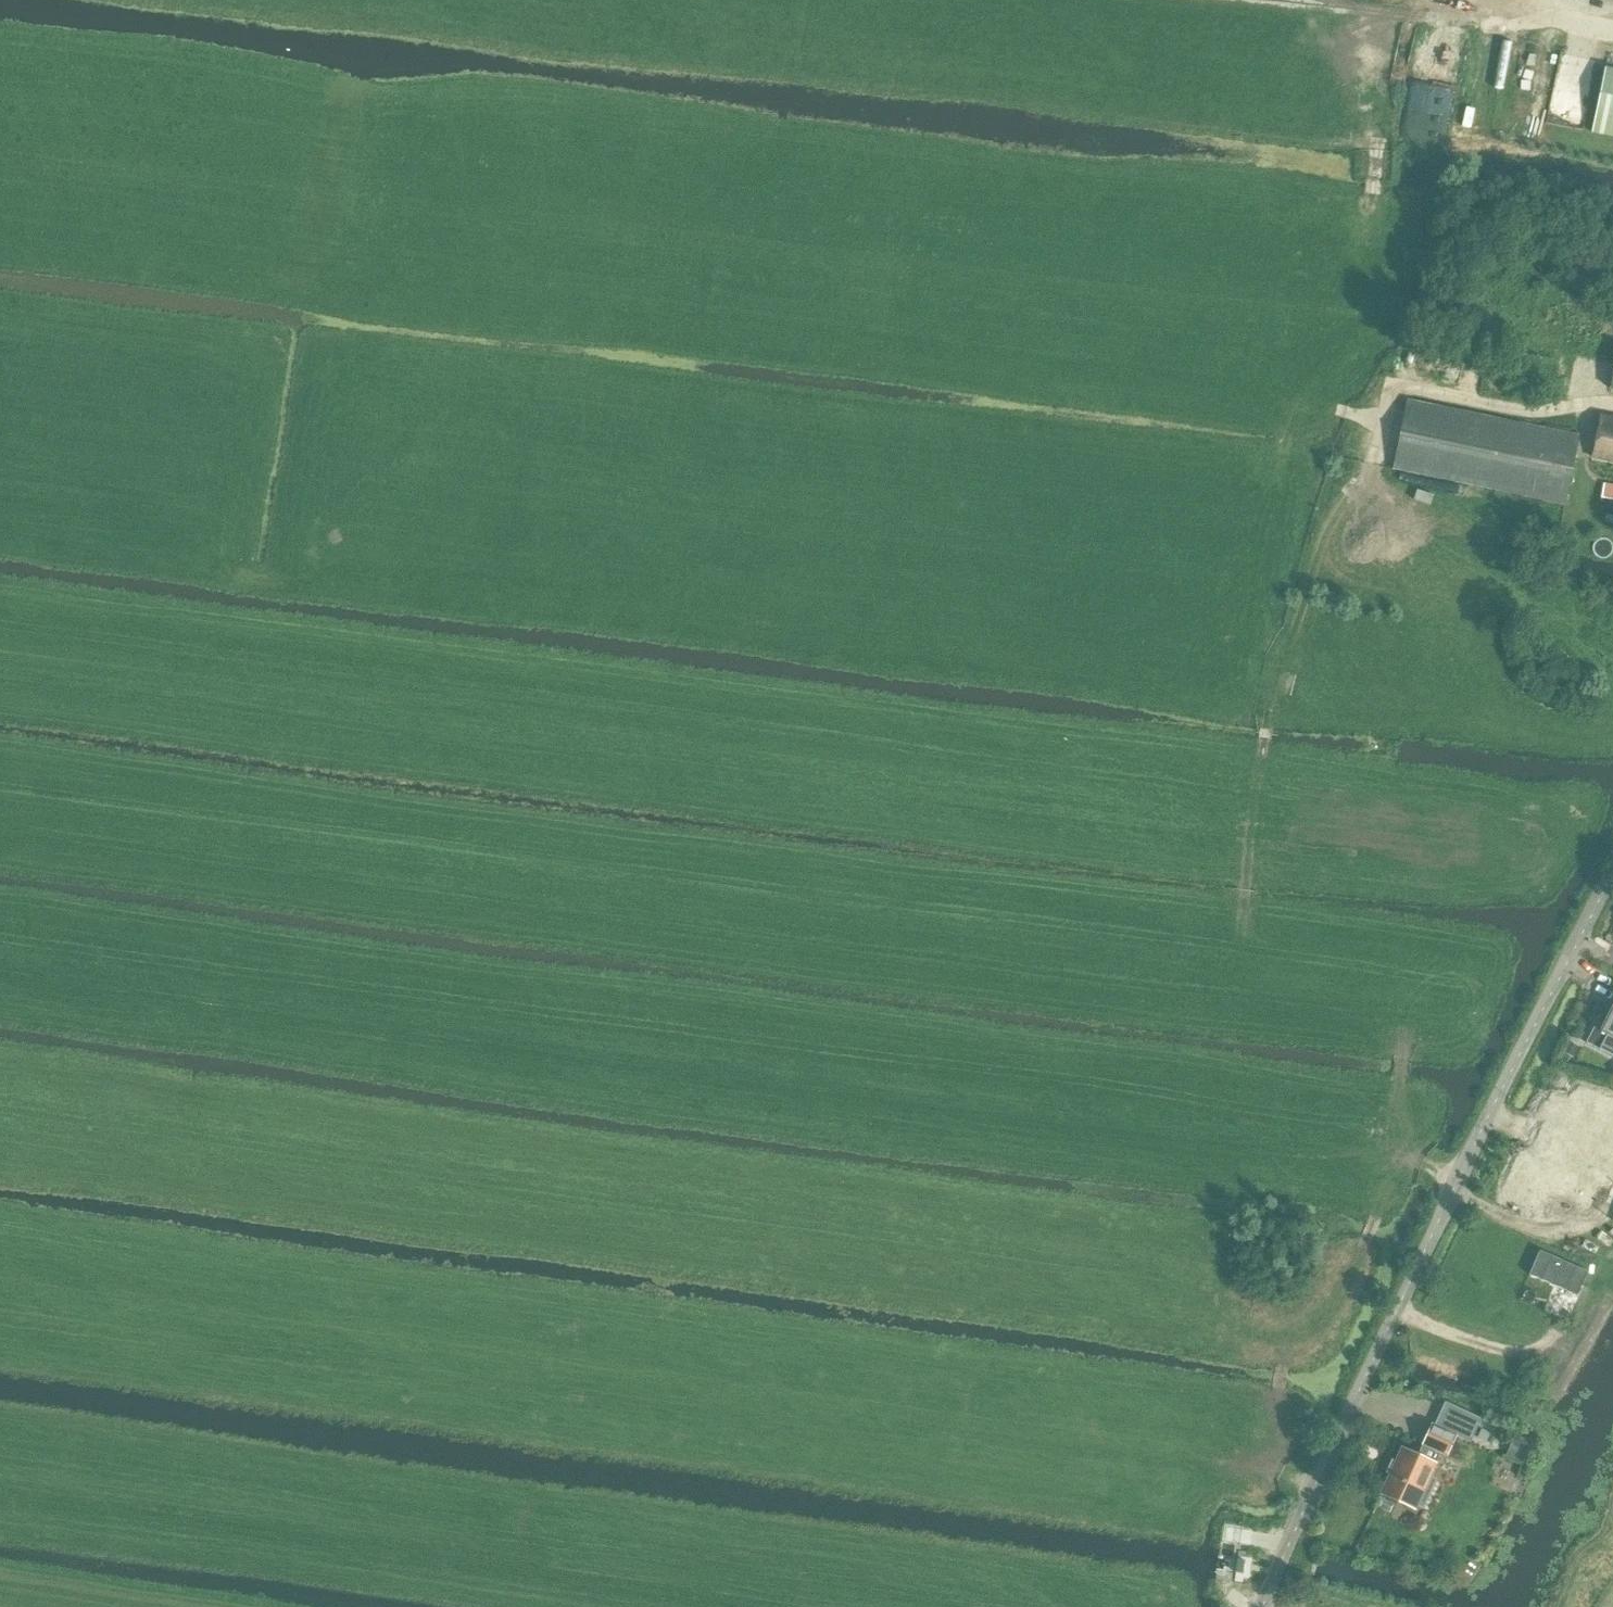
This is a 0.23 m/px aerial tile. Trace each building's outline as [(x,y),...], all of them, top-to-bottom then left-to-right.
[(1604,68),(1591,132),(1612,137),(1612,70),(1604,68)] [(1563,505),(1578,436),(1407,401),(1393,470),(1563,505)] [(1599,416),(1591,459),(1612,463),(1612,419),(1599,416)] [(1604,484),(1602,498),(1612,500),(1612,486),(1604,484)] [(1585,1042),(1611,1055),(1612,1056),(1612,1006),(1601,1030),(1593,1026),(1585,1042)] [(1567,1042),(1561,1054),(1568,1057),(1570,1058),(1576,1047),(1567,1042)] [(1561,1054),(1557,1062),(1563,1066),(1568,1057),(1561,1054)] [(1519,1173),(1572,1195),(1581,1175),(1594,1180),(1595,1176),(1612,1184),(1612,1118),(1565,1098),(1543,1153),(1529,1148),(1519,1173)] [(1539,1251),(1529,1275),(1576,1295),(1586,1272),(1539,1251)] [(1389,1474),(1380,1494),(1413,1509),(1415,1505),(1422,1508),(1435,1478),(1429,1476),(1434,1464),(1439,1453),(1446,1456),(1455,1435),(1432,1425),(1422,1446),(1418,1456),(1401,1448),(1395,1462),(1391,1460),(1386,1472),(1389,1474)] [(1514,1436),(1505,1457),(1522,1464),(1530,1442),(1514,1436)] [(1235,1559),(1234,1572),(1242,1573),(1243,1560),(1235,1559)]
